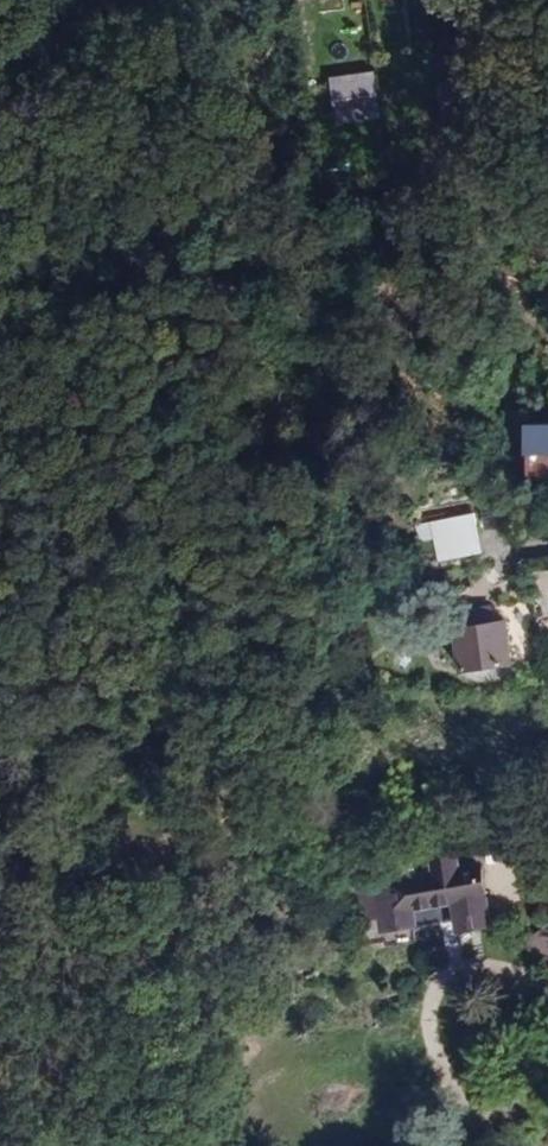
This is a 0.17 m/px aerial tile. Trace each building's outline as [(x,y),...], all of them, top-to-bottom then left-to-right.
[(377,70),(331,74),(335,121),(381,117),(377,70)] [(500,426),(525,425),(528,474),(547,473),(547,386),(516,387),(514,335),(496,336),(500,426)] [(435,539),(422,542),(425,557),(439,554),(440,560),(483,551),(475,513),(432,523),(435,539)] [(532,621),(506,625),(512,662),(538,657),(532,621)] [(512,662),(506,625),(506,622),(456,630),(463,670),(512,662)] [(541,638),(547,637),(547,627),(539,628),(541,638)] [(417,875),(416,869),(358,881),(363,919),(380,916),(384,930),(426,923),(423,908),(466,899),(471,926),(500,921),(490,862),(468,866),(466,853),(441,858),(443,871),(417,875)] [(532,939),(547,964),(547,927),(532,939)]
